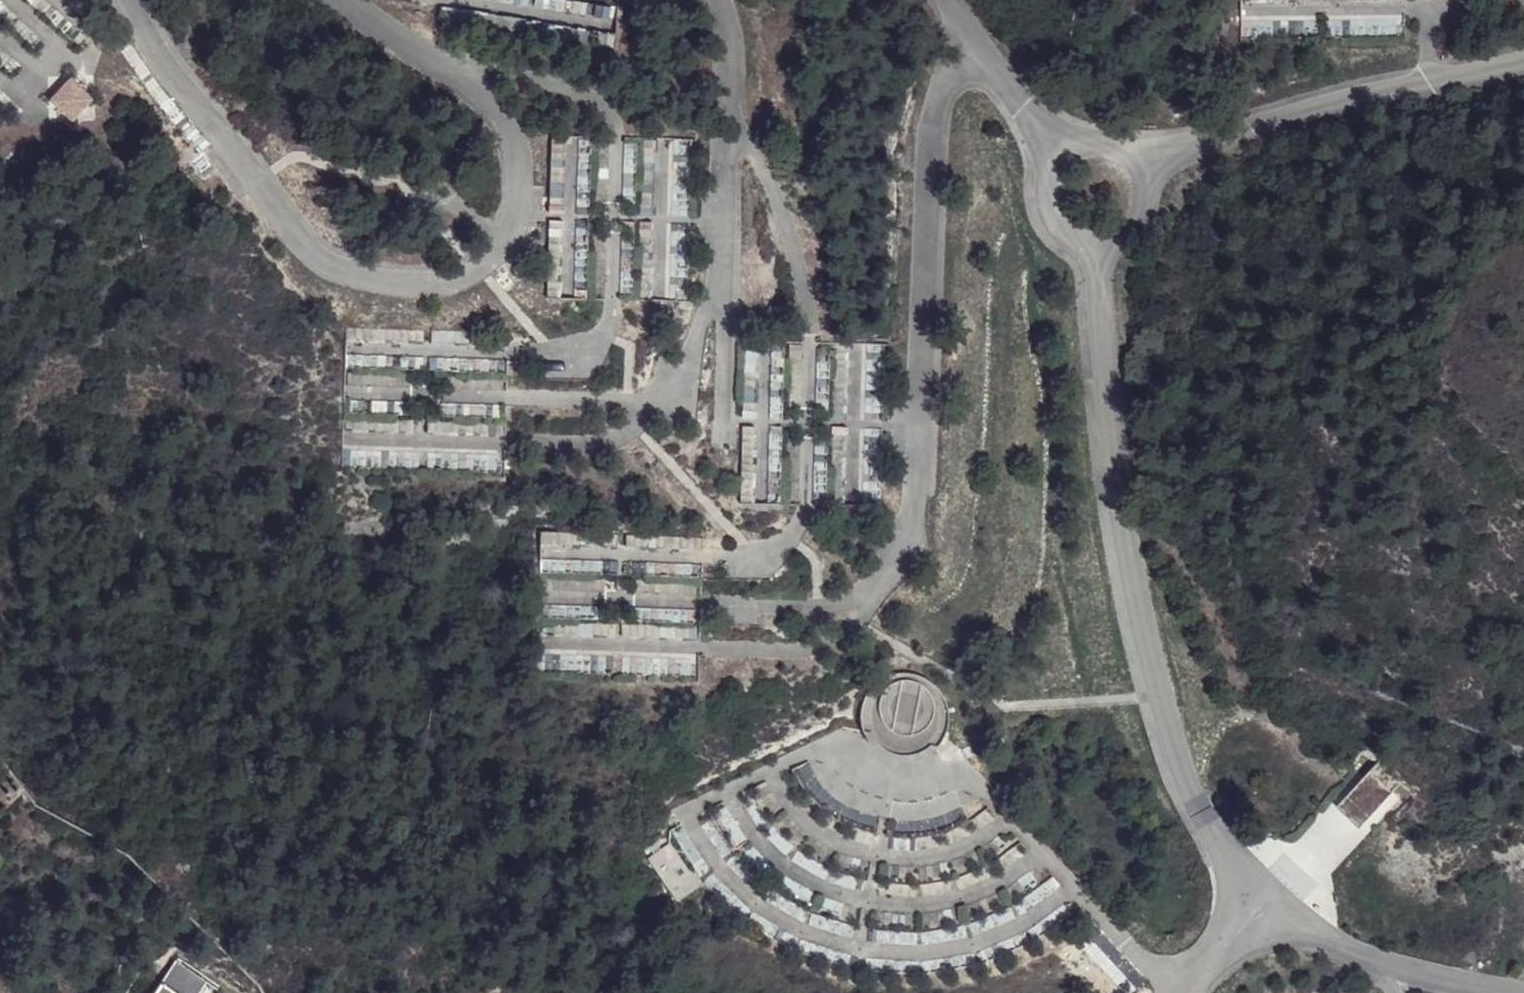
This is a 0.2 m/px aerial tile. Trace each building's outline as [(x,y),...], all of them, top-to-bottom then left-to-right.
[(72,116),(92,92),(67,71),(47,94),(72,116)] [(561,217),(546,218),(548,288),(562,288),(561,267),(585,267),(584,212),(561,213),(561,217)] [(743,421),(740,421),(738,498),(778,498),(779,384),(754,384),(755,341),(744,341),(743,421)] [(348,375),(348,399),(409,399),(409,375),(348,375)] [(471,389),(505,387),(504,375),(470,377),(471,389)] [(421,424),(421,421),(348,420),(348,465),(397,465),(397,450),(408,450),(408,435),(430,435),(430,446),(440,446),(440,425),(421,424)] [(179,992),(214,992),(193,976),(179,992)]
